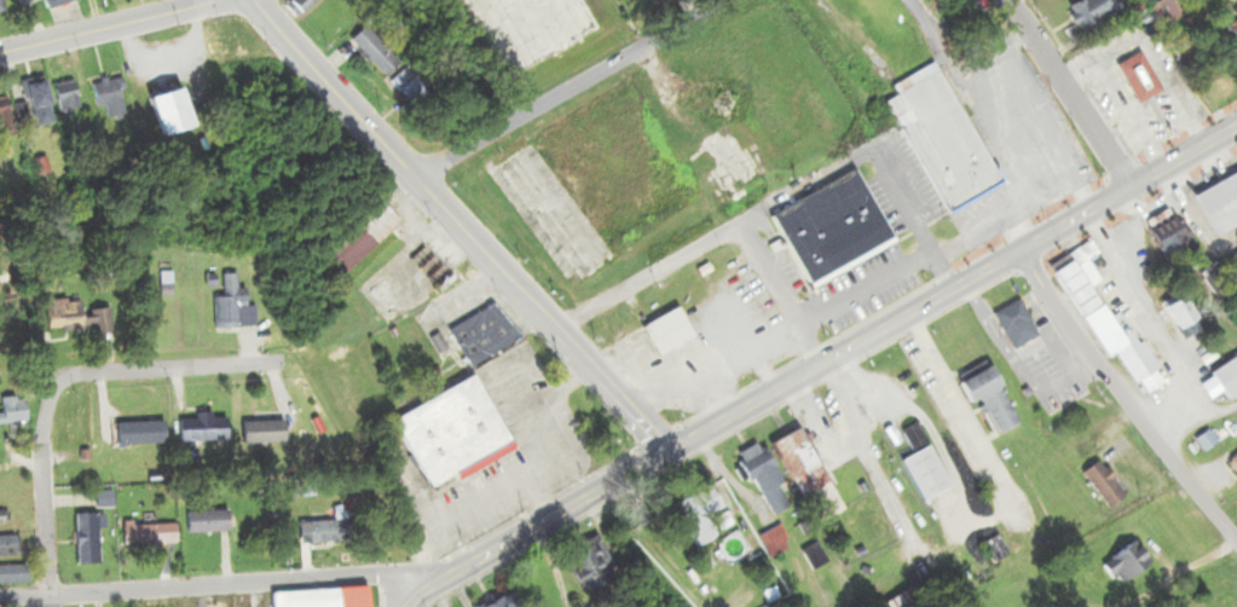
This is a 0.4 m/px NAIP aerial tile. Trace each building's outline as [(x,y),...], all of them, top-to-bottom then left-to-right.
[(280,5),(291,17),(310,0),(286,0),(280,5)] [(504,81),(458,0),(580,0),(596,28),(504,81)] [(1063,8),(1077,32),(1117,9),(1111,0),(1077,0),(1063,8)] [(1146,6),(1157,0),(1171,0),(1196,45),(1174,57),(1146,6)] [(394,62),(358,27),(344,41),(379,76),(394,62)] [(1233,38),(1221,50),(1236,67),(1236,42),(1233,38)] [(1137,105),(1115,68),(1138,53),(1160,91),(1137,105)] [(947,212),(884,103),(895,97),(890,87),(931,63),(999,181),(947,212)] [(386,80),(406,111),(422,101),(403,70),(386,80)] [(106,120),(126,113),(113,77),(87,86),(95,109),(101,107),(106,120)] [(31,128),(51,124),(40,80),(21,84),(31,128)] [(570,291),(476,166),(624,80),(693,200),(608,248),(620,267),(585,288),(582,282),(570,291)] [(52,84),(57,115),(77,111),(71,81),(52,84)] [(160,137),(146,99),(178,89),(190,126),(160,137)] [(732,210),(675,112),(707,94),(764,192),(732,210)] [(12,135),(5,97),(0,98),(0,138),(12,135)] [(1190,195),(1236,168),(1236,226),(1214,238),(1190,195)] [(809,288),(770,218),(852,172),(891,241),(809,288)] [(339,274),(316,248),(374,196),(397,222),(339,274)] [(1169,268),(1143,222),(1167,209),(1186,243),(1181,244),(1189,258),(1169,268)] [(1134,383),(1115,354),(1108,359),(1048,267),(1089,241),(1097,253),(1086,260),(1100,282),(1091,287),(1110,317),(1118,311),(1156,370),(1134,383)] [(438,294),(407,261),(423,248),(452,279),(438,294)] [(1203,290),(1221,282),(1213,264),(1195,271),(1203,290)] [(234,274),(218,274),(219,297),(209,297),(210,327),(232,327),(232,306),(234,306),(234,274)] [(1184,340),(1155,294),(1178,279),(1207,325),(1184,340)] [(41,301),(44,336),(109,331),(107,309),(77,311),(76,299),(41,301)] [(1012,348),(992,316),(1017,300),(1037,334),(1012,348)] [(469,366),(447,329),(491,305),(520,337),(469,366)] [(657,357),(640,326),(675,307),(692,337),(657,357)] [(999,434),(977,398),(971,401),(960,383),(976,375),(970,365),(958,374),(936,337),(960,322),(971,340),(963,345),(966,351),(972,347),(1017,423),(999,434)] [(1209,375),(1236,355),(1236,394),(1227,400),(1209,375)] [(428,487),(391,420),(469,376),(507,443),(428,487)] [(22,424),(22,398),(0,398),(0,424),(22,424)] [(190,414),(191,420),(174,420),(176,442),(222,440),(221,419),(207,419),(206,413),(190,414)] [(278,444),(278,422),(237,422),(237,444),(278,444)] [(911,451),(900,432),(915,423),(926,443),(911,451)] [(814,525),(768,445),(794,429),(840,509),(814,525)] [(733,453),(765,516),(788,504),(756,442),(733,453)] [(919,502),(897,462),(925,446),(947,487),(919,502)] [(1225,464),(1236,476),(1236,475),(1236,453),(1225,464)] [(1121,497),(1097,461),(1079,472),(1103,509),(1121,497)] [(713,537),(702,516),(716,508),(705,487),(667,506),(688,549),(713,537)] [(223,532),(223,511),(182,512),(182,533),(223,532)] [(71,515),(71,565),(94,565),(94,515),(71,515)] [(340,543),(340,522),(294,522),(294,543),(340,543)] [(119,547),(172,547),(172,524),(119,524),(119,547)] [(782,543),(776,527),(755,535),(761,551),(782,543)] [(16,555),(16,536),(0,536),(0,555),(16,555)] [(557,553),(577,598),(613,581),(593,536),(557,553)] [(810,571),(794,547),(810,536),(826,560),(810,571)] [(989,565),(978,547),(994,537),(1005,555),(989,565)] [(1098,565),(1114,587),(1146,563),(1130,541),(1098,565)] [(23,584),(23,566),(0,566),(0,584),(23,584)] [(909,586),(921,606),(874,606),(909,586)] [(362,588),(363,606),(271,606),(271,595),(362,588)]
